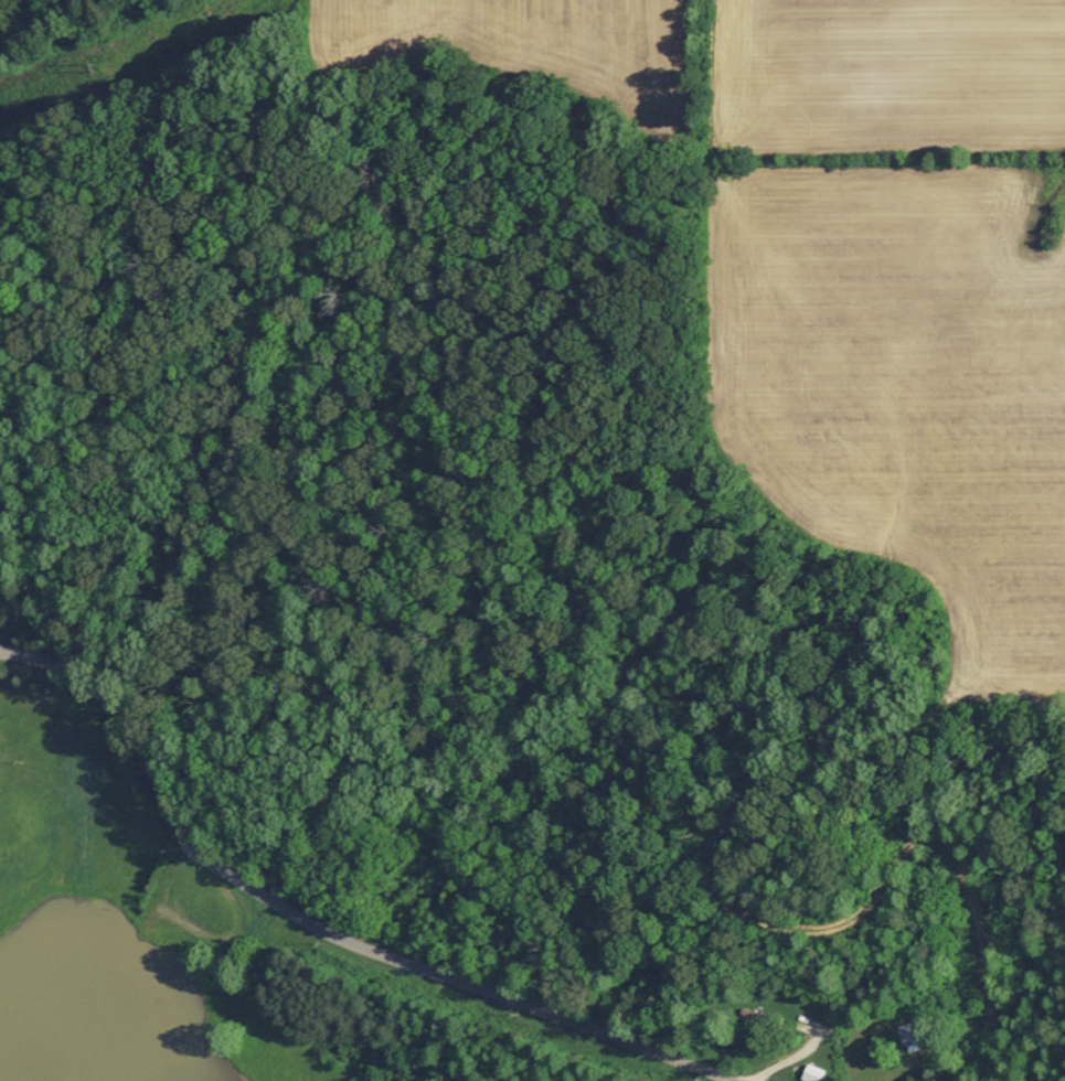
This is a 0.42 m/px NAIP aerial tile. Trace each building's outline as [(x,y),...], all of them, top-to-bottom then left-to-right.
[(895,1025),(899,1047),(918,1043),(914,1022),(895,1025)] [(805,1072),(803,1080),(806,1080),(816,1080),(818,1076),(805,1072)]
